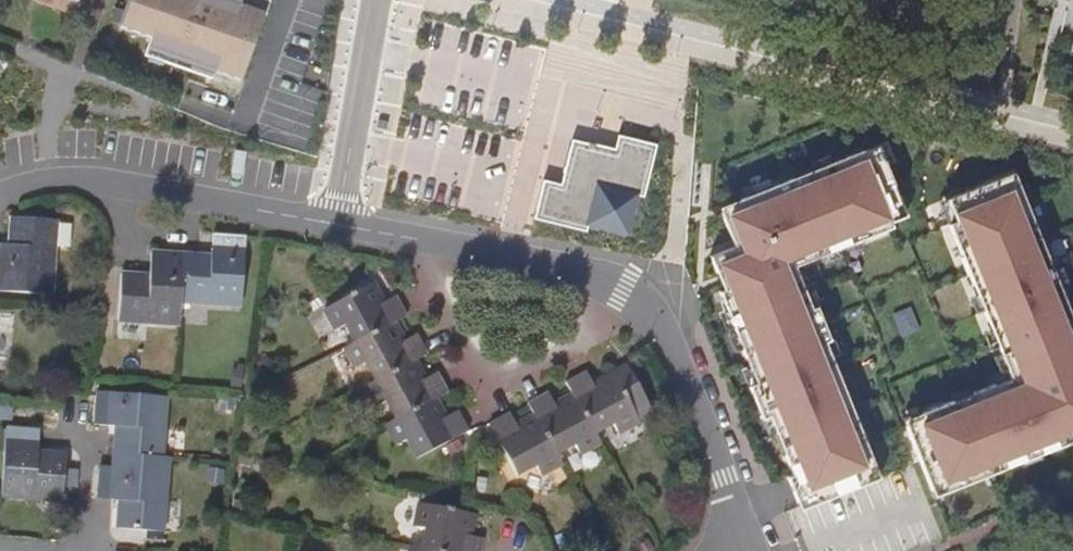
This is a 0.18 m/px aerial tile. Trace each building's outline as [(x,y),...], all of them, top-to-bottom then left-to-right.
[(239,82),(268,2),(262,0),(240,0),(237,8),(217,0),(127,0),(117,26),(149,38),(145,47),(212,72),(239,82)] [(212,72),(145,47),(143,55),(209,80),(212,72)] [(543,180),(533,222),(589,235),(590,231),(629,240),(639,196),(645,198),(657,145),(619,137),(616,150),(572,140),(562,184),(543,180)] [(834,382),(826,363),(831,361),(824,342),(829,340),(815,306),(810,308),(793,266),(838,248),(836,243),(856,235),(858,240),(891,227),(889,222),(905,215),(879,149),(863,155),(861,150),(812,169),(814,175),(794,183),(792,177),(739,198),(741,203),(720,212),(733,246),(709,256),(716,273),(723,270),(730,287),(722,290),(718,291),(754,383),(747,386),(760,419),(767,416),(774,433),(781,431),(790,451),(782,454),(791,475),(785,477),(798,509),(878,478),(858,428),(853,430),(847,415),(852,413),(839,380),(834,382)] [(794,183),(814,175),(812,169),(792,177),(794,183)] [(930,491),(949,483),(952,489),(1069,442),(1067,436),(1072,433),(1072,334),(1070,335),(1063,318),(1070,315),(1040,243),(1034,245),(1026,225),(1032,223),(1012,173),(945,200),(954,221),(947,224),(960,256),(966,253),(974,272),(967,275),(1011,383),(995,390),(993,384),(970,393),(972,399),(953,407),(951,401),(918,414),(921,420),(904,427),(930,491)] [(49,295),(54,220),(13,218),(11,245),(0,244),(0,291),(49,295)] [(1040,243),(1032,223),(1026,225),(1034,245),(1040,243)] [(838,248),(858,240),(856,235),(836,243),(838,248)] [(211,258),(183,256),(180,302),(240,306),(245,239),(212,236),(211,258)] [(974,272),(966,253),(960,256),(967,275),(974,272)] [(119,320),(178,324),(180,302),(183,256),(152,254),(150,277),(122,275),(119,320)] [(730,287),(723,270),(716,273),(722,290),(730,287)] [(354,340),(395,318),(405,313),(396,295),(385,300),(375,280),(324,307),(334,327),(344,322),(354,340)] [(1070,315),(1063,318),(1070,335),(1072,334),(1072,324),(1070,315)] [(365,360),(375,379),(416,357),(427,350),(416,332),(406,337),(395,318),(354,340),(345,346),(355,364),(365,360)] [(386,399),(395,416),(436,395),(447,389),(436,370),(426,375),(416,357),(375,379),(366,384),(376,403),(386,399)] [(839,380),(831,361),(826,363),(834,382),(839,380)] [(618,432),(639,420),(632,408),(646,400),(626,362),(591,380),(586,372),(568,381),(572,391),(594,431),(613,422),(618,432)] [(600,441),(594,431),(572,391),(552,402),(547,393),(530,401),(528,403),(534,412),(555,452),(574,442),(580,452),(600,441)] [(117,428),(114,453),(158,457),(164,398),(96,392),(93,425),(117,428)] [(972,399),(970,393),(951,401),(953,407),(972,399)] [(417,455),(468,428),(457,408),(447,413),(436,395),(395,416),(386,421),(397,440),(406,436),(417,455)] [(653,412),(646,400),(632,408),(639,420),(653,412)] [(514,422),(509,414),(489,423),(492,427),(518,473),(536,463),(542,473),(560,462),(555,452),(534,412),(514,422)] [(858,428),(852,413),(847,415),(853,430),(858,428)] [(40,432),(7,428),(2,495),(60,500),(64,457),(38,454),(40,432)] [(790,451),(781,431),(774,433),(782,454),(790,451)] [(158,532),(165,458),(158,457),(114,453),(113,467),(98,466),(95,499),(117,501),(115,528),(158,532)] [(952,489),(949,483),(930,491),(932,497),(952,489)] [(484,541),(473,539),(477,519),(420,507),(416,528),(425,531),(422,550),(425,550),(482,550),(484,541)]
